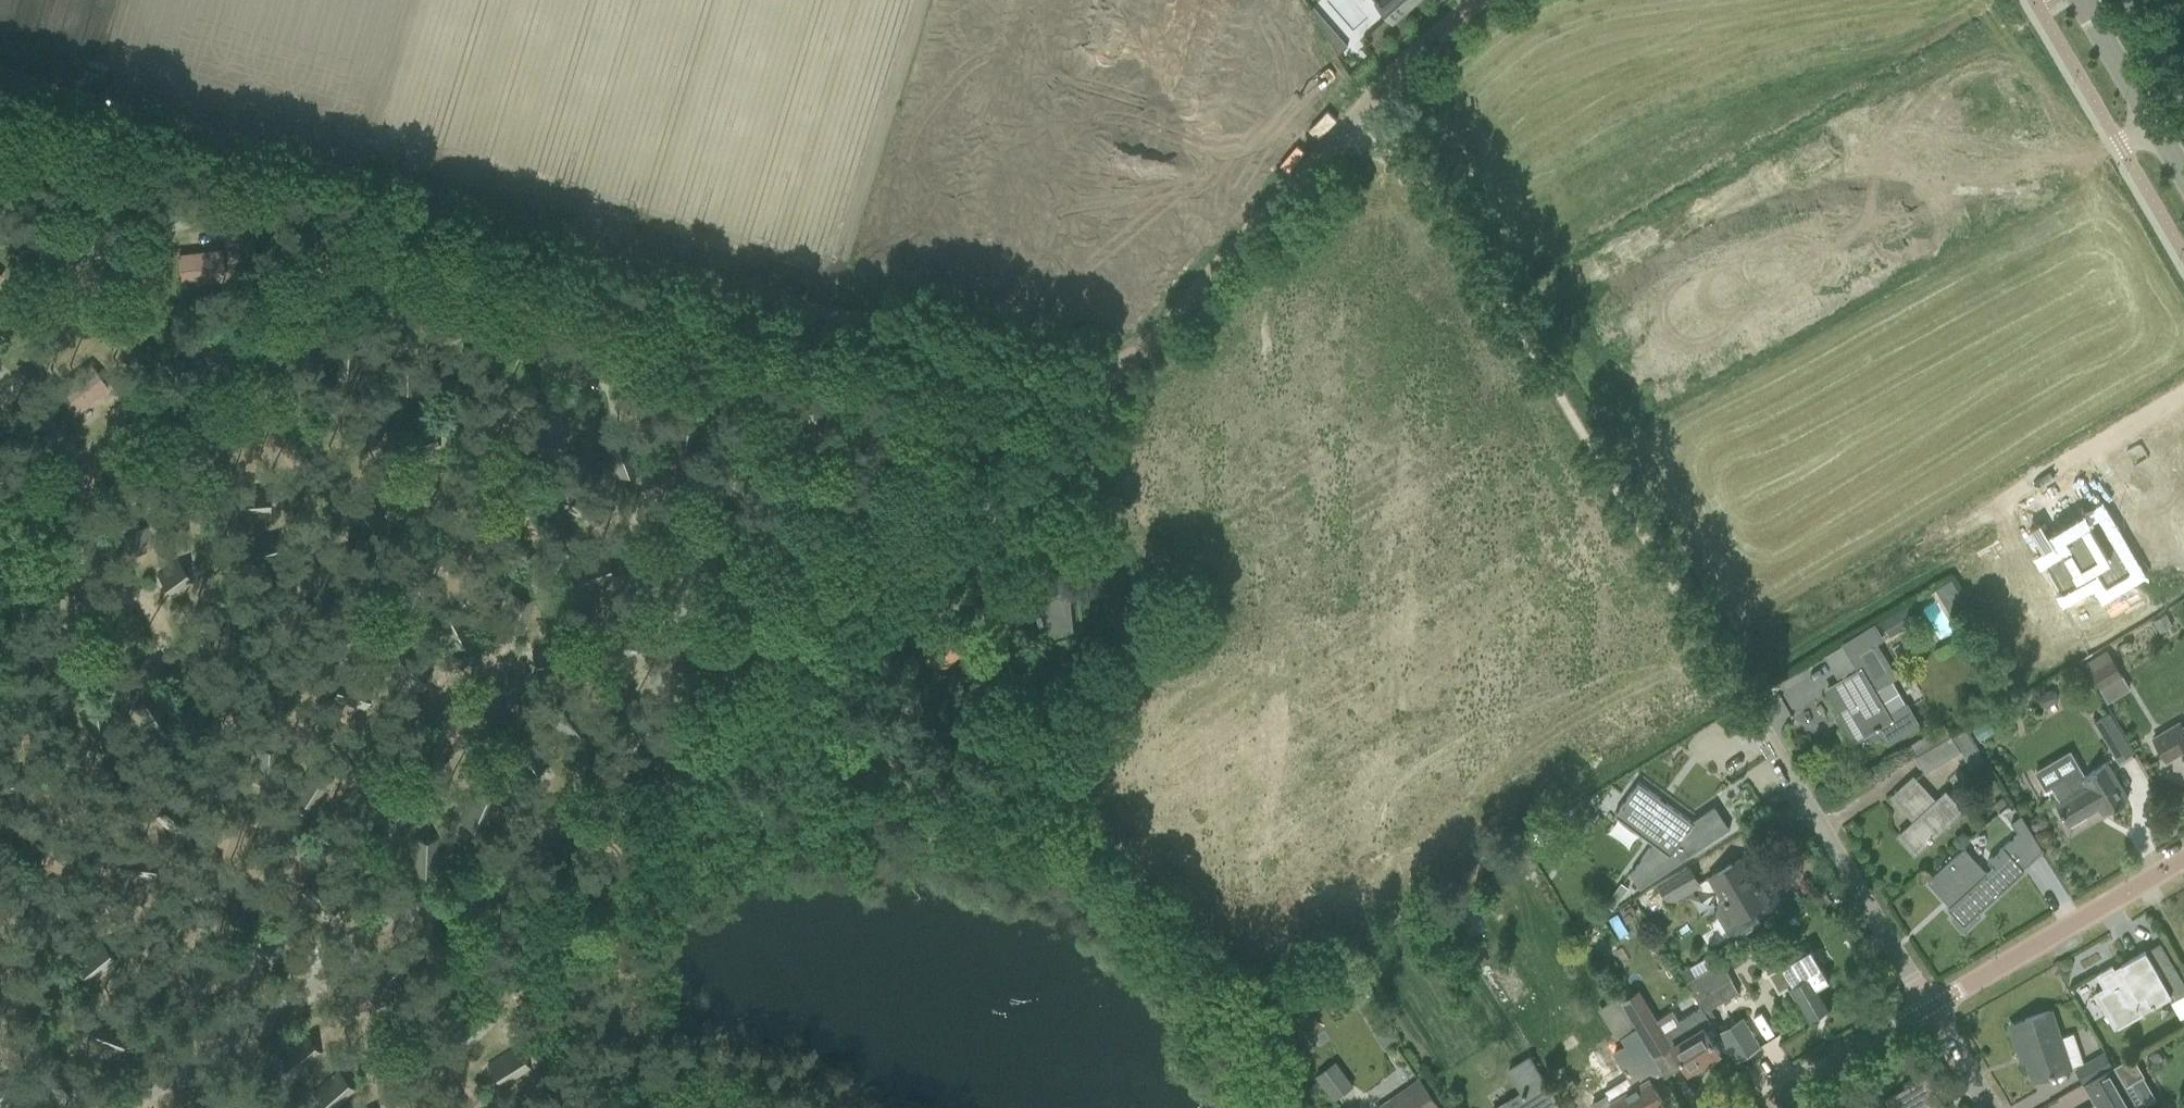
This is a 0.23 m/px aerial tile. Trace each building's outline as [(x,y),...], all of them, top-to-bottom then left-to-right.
[(1393,20),(1416,0),(1376,0),(1393,20)] [(1313,7),(1311,9),(1338,55),(1347,47),(1313,7)] [(182,284),(224,279),(220,250),(178,255),(182,284)] [(358,376),(360,350),(335,348),(333,374),(344,375),(358,376)] [(74,413),(107,388),(89,365),(56,390),(74,413)] [(404,389),(418,389),(420,366),(393,365),(391,388),(404,389)] [(686,462),(699,464),(703,430),(677,427),(673,461),(686,462)] [(643,466),(631,437),(606,447),(618,476),(631,471),(643,466)] [(606,513),(610,503),(577,489),(569,511),(601,524),(606,513)] [(245,517),(269,515),(268,505),(267,491),(243,493),(245,517)] [(2069,543),(2043,559),(2064,595),(2128,558),(2100,511),(2071,529),(2072,532),(2065,536),(2069,543)] [(1007,590),(1007,592),(979,599),(979,601),(983,600),(986,612),(985,612),(986,613),(1019,605),(1023,621),(1024,621),(1039,619),(1040,622),(1041,622),(1045,633),(1072,629),(1069,591),(1071,591),(1061,555),(1063,555),(1063,554),(1061,554),(1052,520),(1053,519),(1053,518),(1029,525),(1029,526),(1030,526),(1038,557),(1037,557),(1037,558),(1038,558),(1043,585),(1032,588),(1031,585),(1015,590),(1015,588),(1007,590)] [(132,553),(145,554),(148,527),(122,524),(120,551),(132,553)] [(588,592),(616,579),(612,570),(606,557),(578,569),(588,592)] [(192,584),(178,562),(158,576),(166,588),(172,597),(192,584)] [(1950,613),(1965,604),(1951,580),(1935,589),(1950,613)] [(512,629),(525,633),(535,603),(508,594),(498,624),(512,629)] [(627,640),(648,645),(657,612),(645,609),(635,606),(627,640)] [(461,643),(474,637),(460,608),(434,620),(449,649),(461,643)] [(1890,635),(1911,623),(1903,609),(1882,621),(1890,635)] [(952,616),(916,648),(942,677),(960,661),(978,645),(952,616)] [(1844,642),(1860,669),(1827,689),(1856,737),(1879,724),(1888,740),(1917,722),(1906,704),(1900,708),(1898,704),(1904,700),(1890,678),(1894,676),(1874,642),(1881,638),(1873,625),(1844,642)] [(2106,650),(2086,662),(2091,671),(2101,688),(2121,676),(2111,659),(2106,650)] [(340,676),(333,701),(363,710),(367,699),(371,686),(340,676)] [(134,710),(152,737),(175,722),(156,695),(146,701),(134,710)] [(2109,713),(2095,721),(2120,761),(2133,753),(2109,713)] [(2182,727),(2179,722),(2153,737),(2166,760),(2183,750),(2183,726),(2182,727)] [(1924,773),(1960,751),(1951,735),(1915,757),(1924,773)] [(252,782),(278,784),(281,749),(273,748),(255,747),(252,782)] [(2052,760),(2034,771),(2045,791),(2052,787),(2060,802),(2056,805),(2056,806),(2068,824),(2099,805),(2104,813),(2127,800),(2116,781),(2106,764),(2085,776),(2083,777),(2078,769),(2062,778),(2052,760)] [(316,808),(332,781),(323,775),(310,768),(294,796),(316,808)] [(1914,777),(1909,781),(1893,796),(1916,820),(1899,835),(1915,852),(1961,809),(1946,792),(1936,802),(1914,777)] [(403,825),(423,800),(413,792),(403,783),(382,808),(403,825)] [(1638,783),(1616,813),(1645,834),(1654,841),(1630,874),(1640,888),(1730,828),(1714,805),(1690,821),(1638,783)] [(476,790),(459,822),(482,833),(498,801),(487,795),(476,790)] [(1964,848),(1927,882),(1944,900),(1947,897),(1953,903),(1950,906),(1947,908),(1955,917),(1952,919),(1963,931),(1980,916),(1977,913),(2024,870),(2023,869),(2043,850),(2020,812),(2011,821),(2018,831),(1987,860),(1993,867),(1984,875),(1978,868),(1981,866),(1964,848)] [(411,840),(410,873),(437,874),(438,841),(411,840)] [(1740,859),(1710,877),(1724,900),(1719,903),(1717,912),(1733,939),(1761,923),(1753,909),(1768,901),(1759,885),(1761,884),(1759,881),(1754,884),(1740,859)] [(1689,868),(1660,885),(1668,899),(1697,882),(1689,868)] [(1613,893),(1605,904),(1612,909),(1620,898),(1613,893)] [(82,972),(90,982),(116,962),(100,942),(74,962),(82,972)] [(1810,947),(1781,965),(1793,985),(1790,986),(1808,1017),(1822,1008),(1829,1004),(1828,1001),(1818,986),(1829,979),(1810,947)] [(2094,993),(2112,1023),(2115,1022),(2117,1027),(2130,1019),(2142,1012),(2171,995),(2174,1001),(2183,995),(2183,989),(2171,966),(2156,974),(2143,952),(2114,969),(2112,965),(2096,974),(2104,987),(2094,993)] [(1722,963),(1694,979),(1687,983),(1701,1007),(1704,1013),(1705,1012),(1739,991),(1722,963)] [(1644,1006),(1643,1005),(1636,992),(1623,1000),(1638,1026),(1637,1027),(1664,1072),(1663,1072),(1666,1076),(1684,1064),(1688,1070),(1719,1051),(1704,1027),(1711,1023),(1705,1012),(1704,1013),(1701,1007),(1679,1020),(1673,1010),(1658,1019),(1649,1004),(1644,1006)] [(2049,1011),(2010,1024),(2020,1053),(2025,1051),(2034,1080),(2069,1068),(2049,1011)] [(1760,1044),(1744,1018),(1718,1034),(1734,1060),(1760,1044)] [(92,1029),(87,1042),(119,1054),(128,1032),(95,1020),(92,1029)] [(1637,1027),(1620,1037),(1625,1045),(1614,1052),(1633,1086),(1611,1100),(1607,1093),(1592,1102),(1596,1107),(1655,1107),(1664,1103),(1650,1080),(1663,1072),(1664,1072),(1637,1027)] [(297,1075),(321,1053),(312,1044),(303,1033),(279,1054),(297,1075)] [(530,1071),(518,1048),(488,1063),(494,1076),(500,1087),(530,1071)] [(2102,1055),(2095,1058),(2077,1070),(2085,1083),(2109,1068),(2102,1055)] [(1521,1094),(1498,1107),(1545,1107),(1557,1101),(1530,1056),(1506,1070),(1521,1094)] [(2125,1086),(2142,1075),(2130,1056),(2113,1066),(2109,1068),(2085,1083),(2097,1104),(2089,1107),(2138,1107),(2125,1086)] [(1338,1101),(1353,1087),(1328,1060),(1313,1074),(1338,1101)] [(356,1092),(346,1082),(337,1073),(313,1095),(326,1107),(339,1107),(356,1092)] [(1886,1099),(1891,1107),(1945,1107),(1935,1091),(1938,1089),(1929,1073),(1926,1075),(1918,1080),(1915,1074),(1902,1082),(1906,1087),(1886,1099)] [(1426,1090),(1419,1079),(1377,1107),(1378,1107),(1439,1107),(1426,1090)] [(12,1094),(0,1086),(0,1107),(3,1107),(12,1094)]
